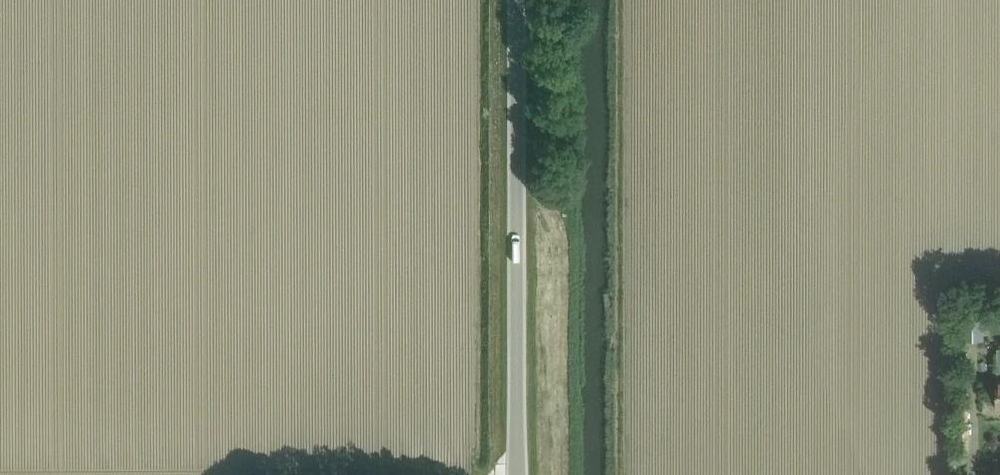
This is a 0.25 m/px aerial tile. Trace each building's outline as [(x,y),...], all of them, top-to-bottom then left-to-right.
[(962,332),(983,331),(982,299),(981,299),(981,290),(963,291),(964,299),(962,299),(962,332)]
